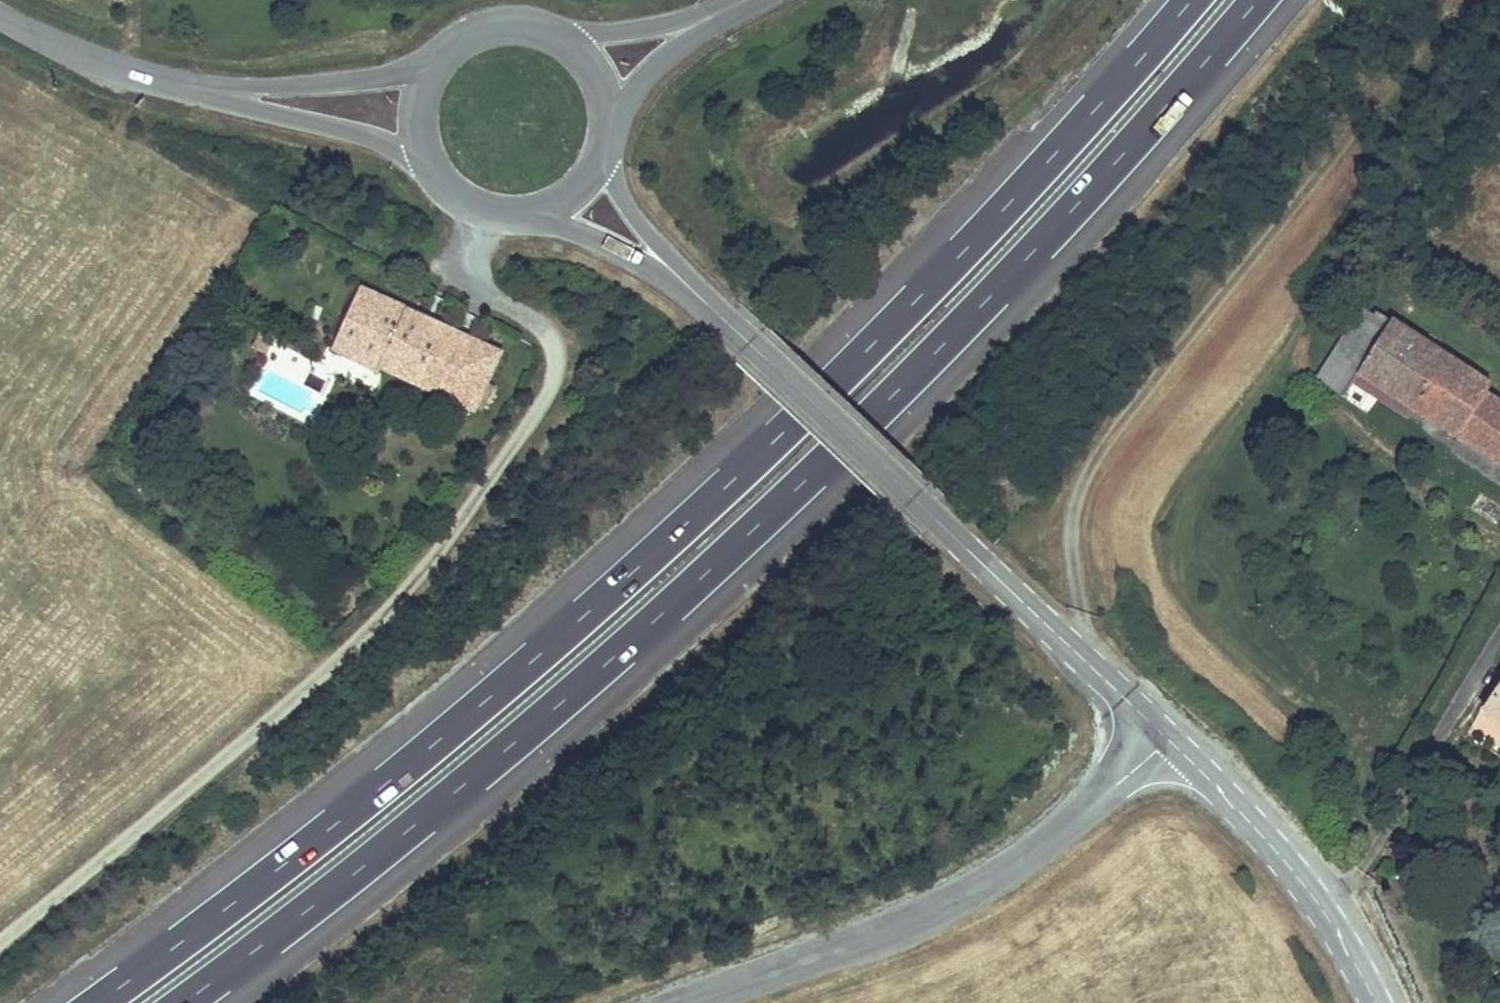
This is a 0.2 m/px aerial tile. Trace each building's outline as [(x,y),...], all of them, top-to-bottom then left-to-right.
[(1333,332),(1342,338),(1383,282),(1372,274),(1333,332)] [(479,412),(513,351),(359,280),(327,349),(384,375),(387,370),(479,412)] [(1342,338),(1333,332),(1325,344),(1317,357),(1344,374),(1354,359),(1360,350),(1415,386),(1462,418),(1493,373),(1499,364),(1499,361),(1383,282),(1342,338)] [(1360,350),(1354,359),(1409,395),(1415,386),(1360,350)] [(1462,418),(1499,445),(1499,378),(1493,373),(1462,418)] [(1487,702),(1499,712),(1499,683),(1487,702)]
